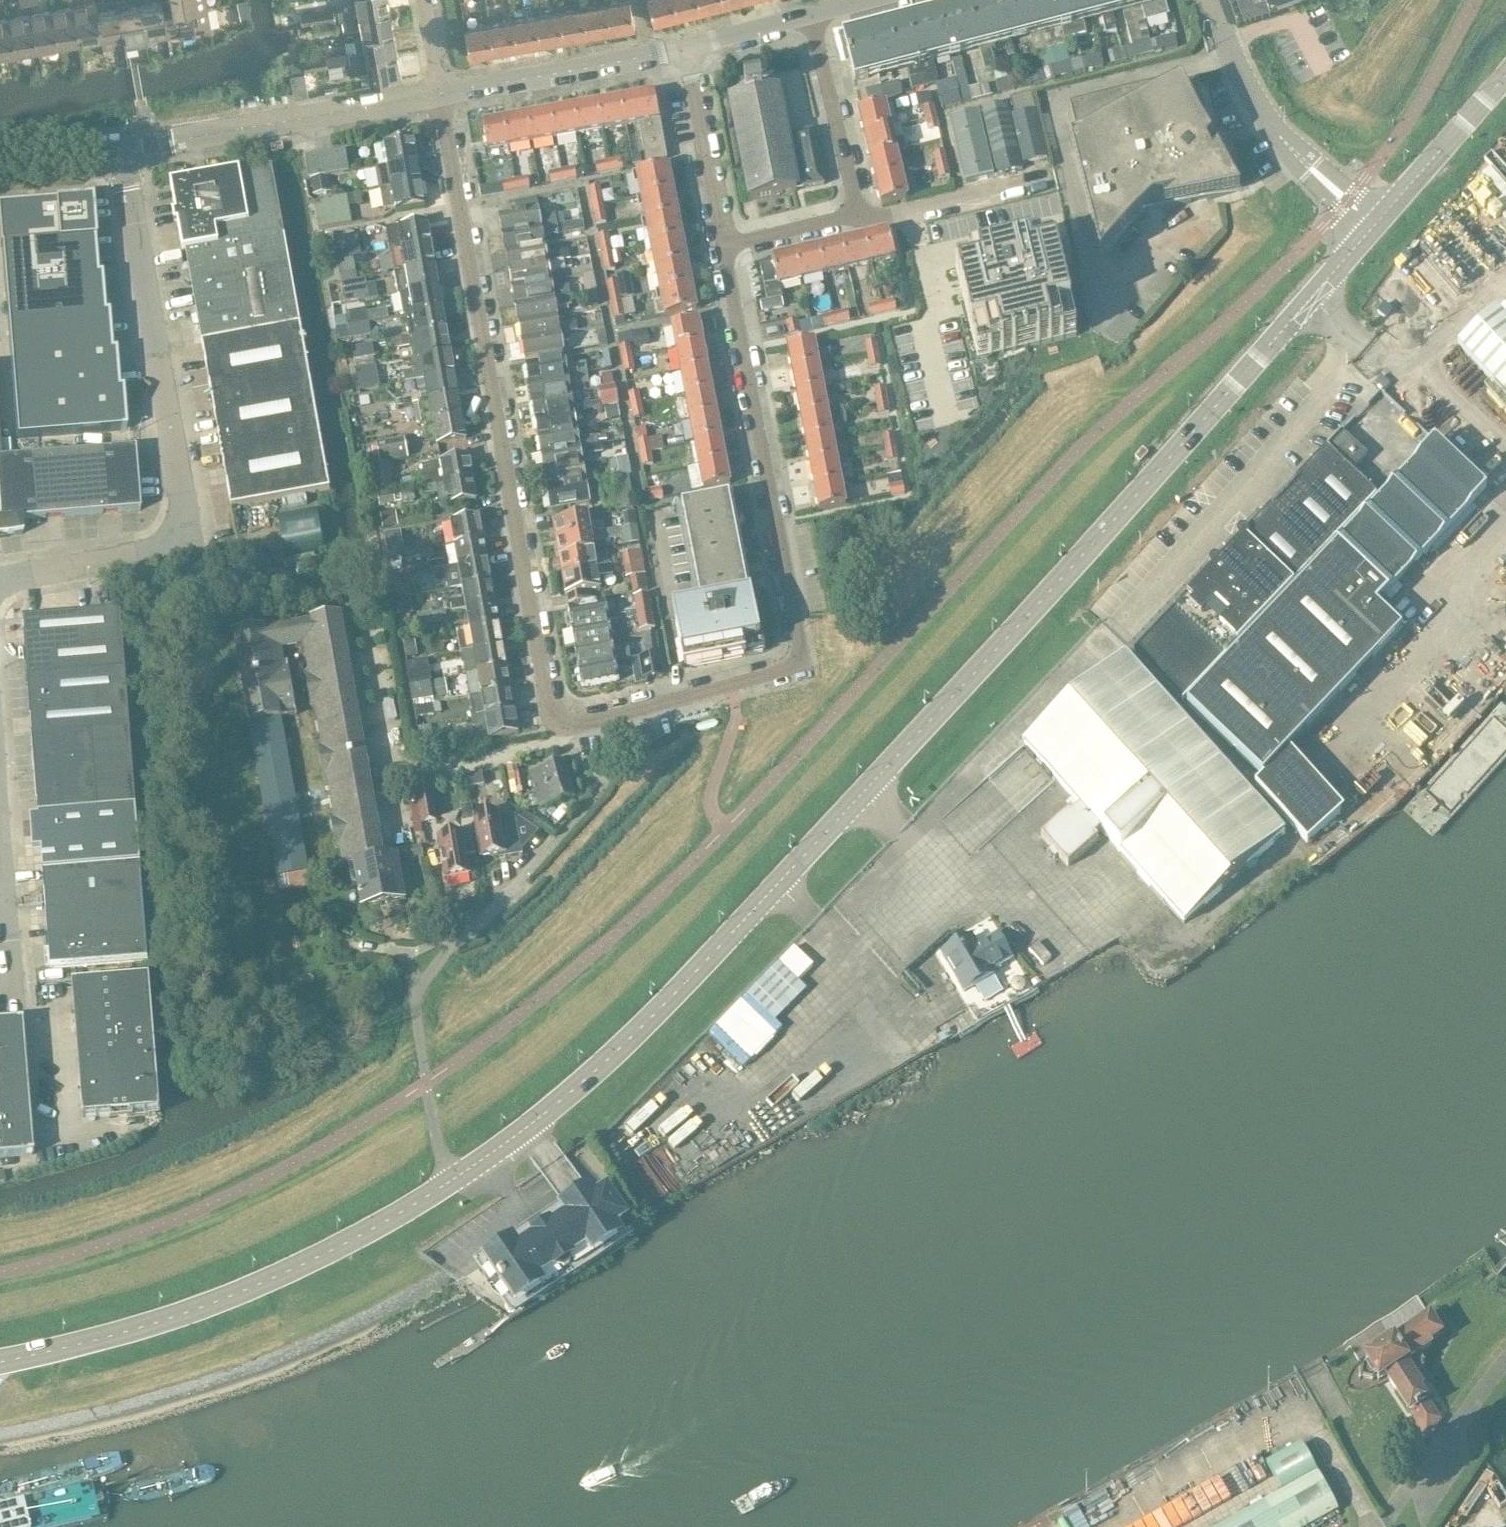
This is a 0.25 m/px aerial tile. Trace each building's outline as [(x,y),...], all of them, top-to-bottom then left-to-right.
[(172,12),(206,6),(205,0),(169,0),(172,12)] [(236,1),(238,11),(248,9),(246,0),(243,0),(236,1)] [(343,19),(343,18),(390,10),(388,0),(348,0),(349,7),(344,7),(344,9),(339,10),(340,19),(343,19)] [(606,3),(611,29),(635,25),(631,0),(621,0),(606,3)] [(678,15),(674,0),(649,0),(655,21),(678,15)] [(701,9),(699,0),(674,0),(678,15),(701,9)] [(724,3),(723,0),(699,0),(701,9),(724,3)] [(1000,1),(1010,39),(1030,34),(1035,54),(1040,53),(1047,82),(1073,75),(1065,41),(1075,39),(1071,23),(1097,16),(1102,35),(1116,32),(1111,12),(1122,9),(1135,58),(1156,53),(1148,21),(1169,16),(1164,0),(1003,0),(1000,1)] [(1253,0),(1241,0),(1245,12),(1256,9),(1253,0)] [(162,13),(163,13),(161,1),(139,5),(145,39),(166,36),(162,13)] [(1000,41),(1010,39),(1000,1),(844,42),(855,82),(869,78),(868,76),(905,66),(912,91),(934,86),(936,81),(933,67),(930,68),(928,60),(978,47),(985,73),(996,70),(992,55),(1003,52),(1000,41)] [(95,2),(73,6),(80,40),(100,37),(101,37),(97,13),(95,2)] [(588,33),(611,29),(606,3),(583,7),(588,33)] [(125,8),(119,9),(125,43),(132,42),(145,39),(139,5),(125,8)] [(80,40),(73,6),(52,10),(58,44),(80,40)] [(172,12),(163,13),(162,13),(166,36),(210,28),(206,6),(172,12)] [(564,38),(588,33),(583,7),(560,11),(564,38)] [(303,24),(335,19),(333,8),(302,14),(303,24)] [(119,9),(97,13),(101,37),(100,37),(102,47),(125,43),(119,9)] [(52,10),(31,14),(37,48),(58,44),(52,10)] [(363,26),(365,37),(393,32),(390,10),(343,18),(343,19),(345,29),(363,26)] [(541,42),(564,38),(560,11),(536,15),(541,42)] [(37,48),(31,14),(10,17),(16,52),(37,48)] [(518,46),(541,42),(536,15),(513,19),(518,46)] [(0,19),(0,55),(16,52),(10,17),(0,19)] [(494,50),(518,46),(513,19),(489,24),(494,50)] [(312,24),(314,34),(337,30),(335,20),(312,24)] [(465,28),(470,55),(494,50),(489,24),(465,28)] [(349,52),(351,62),(397,54),(393,32),(365,37),(367,48),(349,52)] [(1158,41),(1161,52),(1177,47),(1174,36),(1158,41)] [(1108,54),(1111,65),(1127,61),(1124,50),(1108,54)] [(397,54),(351,62),(352,72),(370,69),(372,82),(401,77),(397,54)] [(326,56),(305,60),(307,69),(327,66),(326,56)] [(1082,61),(1084,72),(1103,67),(1100,56),(1082,61)] [(1046,82),(1043,71),(1024,76),(1027,87),(1046,82)] [(295,96),(308,94),(305,72),(291,75),(295,96)] [(1015,90),(1012,79),(996,83),(998,94),(1015,90)] [(1071,148),(1100,264),(1144,216),(1240,191),(1239,190),(1228,146),(1222,147),(1216,125),(1210,127),(1198,79),(1069,112),(1077,144),(1071,148)] [(767,94),(764,83),(740,88),(742,99),(732,101),(752,201),(797,192),(797,191),(824,186),(813,131),(791,136),(792,138),(786,139),(777,92),(767,94)] [(899,83),(882,87),(885,98),(902,94),(899,83)] [(950,85),(936,88),(942,109),(961,104),(958,93),(953,95),(950,85)] [(969,91),(972,101),(991,96),(988,86),(978,88),(969,91)] [(868,103),(885,98),(882,87),(865,92),(868,103)] [(1014,116),(1009,117),(1021,164),(1047,158),(1036,111),(1031,93),(1010,99),(1014,116)] [(919,109),(923,108),(932,106),(930,94),(916,97),(919,109)] [(621,101),(626,127),(639,125),(646,164),(666,161),(659,121),(657,112),(659,112),(658,103),(656,103),(654,95),(621,101)] [(621,101),(597,105),(602,131),(626,127),(621,101)] [(602,131),(597,105),(574,109),(579,136),(602,131)] [(864,135),(891,129),(885,105),(859,111),(864,135)] [(1021,164),(1009,117),(1007,105),(982,111),(998,177),(1022,171),(1021,164)] [(923,108),(926,120),(935,118),(932,106),(923,108)] [(550,113),(555,140),(579,136),(574,109),(550,113)] [(994,178),(978,111),(950,118),(965,184),(994,178)] [(532,144),(555,140),(550,113),(527,117),(532,144)] [(527,117),(504,122),(508,148),(532,144),(527,117)] [(938,130),(935,118),(926,120),(929,133),(938,130)] [(508,148),(504,122),(483,125),(488,152),(508,148)] [(870,158),(896,152),(891,129),(864,135),(870,158)] [(383,144),(387,166),(416,161),(412,139),(383,144)] [(343,152),(307,158),(311,180),(325,177),(325,176),(347,173),(343,152)] [(875,182),(902,175),(896,152),(870,158),(875,182)] [(934,155),(937,167),(947,165),(944,152),(934,155)] [(639,155),(631,156),(633,166),(641,165),(639,155)] [(534,158),(537,174),(546,172),(542,156),(534,158)] [(620,160),(608,162),(610,172),(622,170),(620,160)] [(380,191),(420,184),(416,161),(387,166),(375,168),(380,191)] [(597,175),(610,172),(608,162),(595,165),(597,175)] [(949,177),(947,165),(937,167),(940,179),(949,177)] [(173,186),(185,253),(284,235),(272,168),(173,186)] [(642,198),(673,192),(672,189),(673,187),(672,181),(671,180),(668,168),(637,174),(642,198)] [(574,169),(561,172),(563,181),(576,179),(574,169)] [(551,184),(563,181),(561,172),(549,174),(551,184)] [(369,180),(368,173),(327,180),(328,187),(369,180)] [(907,199),(902,175),(875,182),(881,205),(907,199)] [(515,181),(516,191),(529,188),(527,179),(515,181)] [(516,191),(515,181),(502,184),(504,193),(516,191)] [(424,206),(420,184),(380,191),(383,210),(395,208),(395,211),(424,206)] [(481,198),(495,195),(493,185),(480,188),(481,198)] [(593,208),(603,206),(599,188),(589,190),(593,208)] [(673,192),(642,198),(646,222),(678,216),(677,212),(678,211),(677,205),(675,204),(673,192)] [(335,205),(316,208),(320,230),(339,227),(338,221),(350,219),(347,197),(334,199),(335,205)] [(1,248),(2,260),(5,298),(11,374),(17,439),(126,431),(125,428),(124,428),(121,393),(123,393),(122,390),(117,390),(114,355),(115,355),(115,352),(110,352),(107,317),(108,317),(108,314),(103,314),(100,279),(101,279),(101,276),(96,277),(93,241),(94,241),(95,241),(94,221),(92,199),(73,201),(54,202),(54,203),(42,204),(0,208),(0,248),(1,248)] [(499,217),(502,236),(557,226),(555,217),(539,220),(536,200),(516,204),(518,214),(499,217)] [(606,224),(603,206),(593,208),(596,226),(606,224)] [(1037,233),(1058,226),(1053,209),(976,236),(981,249),(1035,230),(1037,233)] [(678,216),(646,222),(651,245),(682,239),(682,236),(683,234),(681,229),(680,228),(678,216)] [(557,226),(502,236),(505,253),(544,247),(542,239),(559,236),(559,235),(585,231),(583,222),(557,226)] [(390,252),(391,252),(431,245),(427,223),(398,228),(400,242),(389,244),(390,252)] [(889,232),(865,238),(871,264),(895,258),(889,232)] [(185,253),(202,344),(300,326),(284,235),(185,253)] [(602,255),(612,253),(608,235),(599,237),(602,255)] [(337,260),(352,258),(360,256),(356,236),(334,240),(337,260)] [(865,238),(842,243),(848,270),(871,264),(865,238)] [(682,239),(651,245),(655,269),(687,263),(686,260),(687,258),(686,252),(685,251),(682,239)] [(842,243),(818,249),(825,275),(848,270),(842,243)] [(395,274),(435,267),(431,245),(391,252),(395,274)] [(968,265),(955,269),(958,281),(958,283),(959,283),(961,292),(961,294),(964,303),(963,303),(964,305),(966,314),(966,315),(967,315),(969,325),(968,325),(969,326),(971,336),(971,337),(972,337),(973,344),(974,346),(974,347),(974,348),(975,351),(976,354),(977,354),(978,359),(986,357),(988,357),(988,358),(990,358),(992,358),(992,357),(1002,355),(1004,355),(1004,354),(1014,352),(1016,352),(1016,351),(1018,351),(1026,349),(1028,349),(1027,348),(1038,346),(1040,346),(1039,346),(1045,344),(1050,343),(1052,343),(1051,343),(1062,340),(1062,341),(1063,340),(1076,337),(1073,324),(1073,322),(1071,316),(1070,313),(1071,313),(1070,311),(1070,312),(1068,302),(1068,301),(1067,301),(1065,291),(1065,290),(1063,283),(1062,281),(1063,280),(1062,279),(1060,270),(1060,268),(1059,268),(1057,259),(1058,259),(1057,257),(1054,245),(1041,248),(1041,247),(1040,248),(1029,251),(1029,250),(1028,251),(1017,254),(1017,253),(1016,254),(1005,256),(1004,256),(1004,257),(993,259),(992,259),(992,260),(981,262),(980,262),(980,263),(970,265),(969,265),(968,265)] [(505,253),(509,271),(555,263),(554,254),(545,256),(544,247),(505,253)] [(818,249),(795,254),(802,281),(825,275),(818,249)] [(568,251),(554,253),(556,263),(563,261),(569,260),(568,251)] [(615,271),(612,253),(602,255),(605,273),(615,271)] [(781,286),(802,281),(795,254),(771,260),(772,263),(760,265),(768,301),(784,298),(781,286)] [(355,274),(352,258),(337,260),(340,276),(355,274)] [(556,263),(555,263),(509,271),(512,289),(550,282),(549,274),(565,271),(563,261),(556,263)] [(1411,322),(1437,297),(1404,261),(1378,286),(1411,322)] [(655,269),(660,293),(691,286),(691,283),(692,282),(691,276),(689,275),(687,263),(655,269)] [(399,295),(439,289),(435,267),(395,274),(394,274),(398,296),(399,295)] [(583,278),(586,294),(596,293),(593,276),(583,278)] [(341,284),(344,304),(368,300),(364,280),(341,284)] [(512,289),(515,306),(569,297),(568,286),(551,289),(550,282),(512,289)] [(611,302),(621,300),(617,282),(607,284),(611,302)] [(691,286),(660,293),(665,317),(696,311),(695,307),(696,305),(695,299),(694,298),(691,286)] [(405,317),(443,310),(439,289),(399,295),(403,317),(405,317)] [(596,293),(586,294),(582,295),(584,306),(598,304),(596,293)] [(571,307),(569,297),(515,306),(518,324),(556,317),(555,310),(571,307)] [(760,304),(762,313),(784,309),(782,299),(760,304)] [(624,318),(621,300),(611,302),(614,320),(624,318)] [(893,302),(881,304),(883,314),(896,311),(893,302)] [(883,314),(881,304),(869,307),(871,317),(883,314)] [(1457,345),(1505,398),(1505,320),(1496,309),(1457,345)] [(346,314),(348,327),(368,323),(366,310),(346,314)] [(410,338),(446,332),(443,310),(405,317),(409,338),(410,338)] [(847,312),(834,315),(837,325),(849,322),(847,312)] [(837,325),(834,315),(822,318),(824,328),(837,325)] [(518,324),(521,342),(568,334),(566,326),(558,327),(556,317),(518,324)] [(672,326),(676,350),(703,345),(698,321),(672,326)] [(799,334),(796,321),(787,323),(790,336),(799,334)] [(370,336),(368,323),(348,327),(350,340),(370,336)] [(329,491),(300,326),(202,344),(231,509),(329,491)] [(605,329),(597,330),(600,347),(608,346),(605,329)] [(647,331),(632,333),(634,343),(649,340),(647,331)] [(414,360),(450,353),(446,332),(410,338),(414,360)] [(569,342),(568,334),(521,342),(524,360),(563,353),(561,344),(569,342)] [(408,338),(394,341),(395,349),(409,346),(408,338)] [(792,371),(818,366),(814,342),(787,347),(792,371)] [(866,343),(868,356),(877,354),(875,342),(866,343)] [(707,368),(703,345),(676,350),(681,373),(707,368)] [(352,349),(354,362),(374,359),(372,346),(352,349)] [(623,363),(632,361),(629,346),(620,348),(623,363)] [(606,371),(612,370),(609,352),(602,353),(606,371)] [(417,382),(454,375),(450,353),(414,360),(413,360),(415,372),(404,374),(406,384),(417,382)] [(880,367),(877,354),(868,356),(870,368),(880,367)] [(587,374),(585,365),(566,369),(564,359),(525,366),(529,384),(587,374)] [(635,376),(632,361),(623,363),(627,384),(636,382),(635,376)] [(355,370),(359,391),(379,387),(375,366),(355,370)] [(792,371),(796,394),(823,389),(818,366),(792,371)] [(681,373),(685,397),(712,391),(707,368),(681,373)] [(587,374),(529,384),(532,401),(570,395),(569,385),(588,382),(587,374)] [(608,388),(616,387),(613,374),(606,376),(608,388)] [(421,403),(458,397),(454,375),(417,382),(421,403)] [(604,408),(619,405),(615,387),(600,390),(604,408)] [(874,390),(877,403),(886,401),(884,388),(874,390)] [(827,412),(823,389),(796,394),(801,417),(827,412)] [(685,397),(690,420),(716,415),(712,391),(685,397)] [(638,393),(629,395),(631,407),(641,405),(638,393)] [(570,395),(532,401),(535,419),(581,411),(580,403),(572,404),(570,395)] [(425,425),(462,419),(458,397),(421,403),(415,404),(419,423),(422,425),(425,425)] [(889,413),(886,401),(877,403),(879,415),(889,413)] [(643,418),(641,405),(631,407),(634,419),(643,418)] [(611,421),(621,419),(619,407),(609,409),(611,421)] [(581,411),(535,419),(538,437),(576,430),(575,421),(583,419),(581,411)] [(801,417),(805,441),(832,436),(827,412),(801,417)] [(690,420),(694,443),(721,438),(716,415),(690,420)] [(462,419),(425,425),(429,447),(466,440),(462,419)] [(576,430),(538,437),(541,455),(601,444),(608,443),(607,438),(604,437),(593,438),(593,437),(578,440),(576,430)] [(883,437),(886,450),(895,448),(893,435),(883,437)] [(805,441),(810,464),(836,459),(832,436),(805,441)] [(1344,436),(1332,449),(1354,470),(1366,458),(1344,436)] [(659,438),(648,440),(650,452),(662,450),(659,438)] [(694,443),(699,467),(725,461),(721,438),(694,443)] [(376,446),(379,463),(407,458),(404,440),(376,446)] [(638,441),(640,454),(650,452),(648,440),(638,441)] [(1329,555),(1187,705),(1262,777),(1402,631),(1375,606),(1484,491),(1434,443),(1328,554),(1329,555)] [(601,444),(541,455),(544,472),(582,466),(581,456),(603,452),(601,444)] [(898,460),(895,448),(886,450),(888,462),(898,460)] [(134,449),(1,460),(7,537),(22,535),(21,521),(139,512),(134,449)] [(1211,570),(1137,649),(1136,650),(1135,651),(1135,653),(1135,654),(1135,655),(1135,657),(1136,658),(1183,702),(1377,497),(1326,449),(1247,533),(1246,532),(1245,531),(1244,531),(1242,531),(1241,531),(1240,532),(1239,533),(1238,534),(1237,535),(1237,537),(1237,538),(1237,539),(1238,540),(1239,541),(1220,562),(1219,561),(1218,560),(1216,560),(1215,560),(1213,560),(1212,561),(1211,562),(1210,563),(1210,564),(1210,565),(1210,567),(1210,568),(1211,569),(1211,570)] [(652,464),(650,452),(640,454),(643,466),(652,464)] [(422,467),(425,488),(472,479),(469,458),(440,463),(440,464),(422,467)] [(620,478),(631,476),(628,459),(617,461),(620,478)] [(810,464),(814,488),(841,482),(836,459),(810,464)] [(730,485),(725,461),(699,467),(703,491),(730,485)] [(387,464),(375,466),(379,492),(391,490),(387,464)] [(582,466),(544,472),(547,490),(594,482),(597,481),(596,473),(584,475),(582,466)] [(628,478),(599,483),(604,511),(633,506),(628,478)] [(476,501),(472,479),(425,488),(426,496),(437,494),(439,508),(476,501)] [(594,482),(547,490),(551,512),(589,505),(587,492),(595,491),(594,482)] [(845,506),(841,482),(814,488),(819,511),(845,506)] [(902,485),(889,487),(891,497),(904,495),(902,485)] [(660,489),(648,492),(649,501),(662,499),(660,489)] [(416,502),(414,492),(402,494),(404,504),(416,502)] [(382,508),(397,505),(395,495),(380,498),(382,508)] [(760,642),(732,498),(681,508),(700,602),(672,608),(684,669),(746,657),(743,645),(760,642)] [(324,552),(316,508),(276,516),(284,559),(324,552)] [(623,515),(625,528),(636,527),(634,513),(623,515)] [(393,514),(381,516),(383,528),(395,525),(393,514)] [(599,533),(605,532),(603,523),(589,526),(587,517),(553,523),(556,540),(599,533)] [(450,524),(454,546),(483,540),(479,519),(450,524)] [(599,533),(556,540),(559,557),(593,551),(592,543),(622,538),(624,546),(639,544),(636,527),(625,528),(605,532),(599,533)] [(384,535),(387,557),(404,554),(400,532),(384,535)] [(487,562),(483,540),(454,546),(458,567),(487,562)] [(434,559),(432,551),(405,556),(406,564),(434,559)] [(595,559),(593,551),(559,557),(562,575),(609,566),(608,557),(595,559)] [(632,553),(622,555),(625,569),(644,566),(642,556),(633,557),(632,553)] [(388,559),(389,567),(403,564),(401,556),(388,559)] [(444,562),(431,564),(432,571),(446,568),(444,562)] [(487,562),(458,567),(446,569),(450,591),(462,588),(491,583),(487,562)] [(610,566),(609,566),(562,575),(565,596),(567,596),(568,605),(591,601),(590,592),(600,590),(598,578),(611,576),(610,566)] [(645,574),(644,566),(625,569),(627,578),(645,574)] [(406,582),(393,584),(396,600),(409,597),(406,582)] [(466,610),(494,605),(491,583),(462,588),(464,601),(454,603),(456,612),(466,610)] [(637,615),(651,613),(648,596),(634,599),(637,615)] [(400,602),(403,616),(416,613),(414,600),(400,602)] [(571,629),(609,623),(618,621),(617,616),(608,617),(605,603),(567,610),(571,629)] [(470,631),(498,626),(494,605),(466,610),(470,631)] [(27,679),(125,671),(121,611),(23,619),(27,679)] [(654,629),(651,613),(637,615),(640,632),(654,629)] [(446,622),(444,614),(416,619),(417,627),(446,622)] [(234,636),(250,724),(279,718),(296,715),(293,695),(295,695),(293,684),(291,685),(287,665),(283,665),(280,650),(304,645),(309,675),(305,675),(311,708),(315,708),(317,721),(314,721),(317,734),(319,733),(322,746),(318,747),(323,780),(327,779),(330,795),(328,795),(331,808),(332,808),(334,818),(330,819),(335,851),(340,851),(343,867),(353,865),(383,860),(382,854),(340,617),(234,636)] [(609,623),(571,629),(574,649),(612,642),(609,623)] [(460,655),(462,655),(502,647),(498,626),(470,631),(456,634),(460,655)] [(644,636),(647,656),(654,655),(659,654),(655,634),(644,636)] [(578,668),(615,662),(631,659),(629,649),(613,652),(612,642),(574,649),(578,668)] [(414,643),(404,644),(406,658),(416,656),(414,643)] [(506,669),(502,647),(462,655),(465,676),(506,669)] [(654,655),(647,656),(639,658),(643,678),(658,675),(654,655)] [(1285,834),(1220,761),(1125,655),(1024,746),(1080,808),(1074,814),(1071,811),(1041,837),(1051,848),(1047,852),(1054,860),(1058,856),(1068,867),(1098,840),(1095,837),(1101,832),(1184,924),(1285,834)] [(422,680),(419,662),(405,665),(408,682),(422,680)] [(615,662),(578,668),(581,689),(619,682),(615,662)] [(506,669),(465,676),(469,698),(510,690),(506,669)] [(125,671),(27,679),(32,739),(130,731),(125,671)] [(445,681),(428,684),(409,687),(413,703),(448,697),(445,681)] [(485,717),(514,712),(510,690),(469,698),(473,717),(485,715),(485,717)] [(415,707),(416,718),(432,715),(430,705),(415,707)] [(489,739),(518,734),(514,712),(485,717),(489,739)] [(250,724),(256,759),(277,878),(307,873),(286,753),(279,718),(250,724)] [(431,727),(418,729),(422,747),(434,745),(431,727)] [(130,731),(32,739),(38,818),(134,811),(136,811),(130,731)] [(563,763),(529,773),(540,810),(574,800),(563,763)] [(517,766),(506,768),(512,796),(522,794),(517,766)] [(481,774),(466,778),(468,789),(483,786),(481,774)] [(436,822),(430,789),(415,791),(422,825),(436,822)] [(470,817),(468,806),(461,808),(462,819),(470,817)] [(562,807),(552,818),(558,823),(559,824),(564,817),(568,812),(562,807)] [(139,867),(134,811),(98,814),(38,818),(39,820),(30,821),(33,854),(41,853),(41,856),(43,856),(44,872),(43,872),(43,874),(139,867)] [(522,856),(515,817),(499,819),(498,813),(472,817),(480,859),(504,855),(505,858),(522,856)] [(436,838),(444,880),(470,875),(467,857),(475,855),(471,833),(462,835),(462,834),(436,838)] [(383,860),(353,865),(361,908),(404,901),(397,861),(423,857),(421,847),(382,854),(383,860)] [(139,867),(43,874),(46,911),(48,930),(47,930),(50,970),(146,962),(139,867)] [(309,887),(307,873),(277,879),(280,892),(309,887)] [(942,954),(964,992),(994,975),(992,972),(1012,960),(997,936),(977,947),(972,937),(942,954)] [(1037,943),(1029,950),(1043,966),(1051,959),(1037,943)] [(794,948),(778,963),(798,982),(813,967),(794,948)] [(82,1119),(159,1113),(149,979),(72,985),(72,987),(76,987),(77,1001),(76,1001),(77,1023),(79,1023),(81,1054),(80,1054),(81,1076),(83,1076),(84,1090),(80,1090),(82,1119)] [(741,1001),(716,1027),(751,1062),(776,1036),(741,1001)] [(31,1156),(31,1154),(27,1154),(27,1144),(25,1144),(23,1114),(24,1114),(22,1092),(21,1092),(20,1077),(21,1077),(20,1065),(19,1065),(16,1035),(18,1035),(17,1025),(20,1025),(20,1023),(0,1024),(0,1159),(31,1156)] [(503,1286),(516,1305),(617,1237),(611,1228),(622,1220),(606,1196),(595,1204),(589,1194),(487,1262),(500,1281),(497,1282),(501,1288),(503,1286)] [(1428,1343),(1439,1336),(1429,1320),(1365,1362),(1367,1365),(1363,1368),(1361,1378),(1358,1380),(1359,1381),(1362,1380),(1372,1382),(1376,1379),(1378,1382),(1386,1377),(1427,1440),(1439,1424),(1418,1391),(1423,1388),(1419,1383),(1428,1377),(1421,1367),(1424,1365),(1418,1356),(1431,1348),(1428,1343)] [(1317,1473),(1220,1526),(1308,1526),(1337,1510),(1317,1473)] [(66,1521),(65,1511),(61,1501),(55,1494),(0,1508),(0,1526),(65,1526),(66,1521)]
